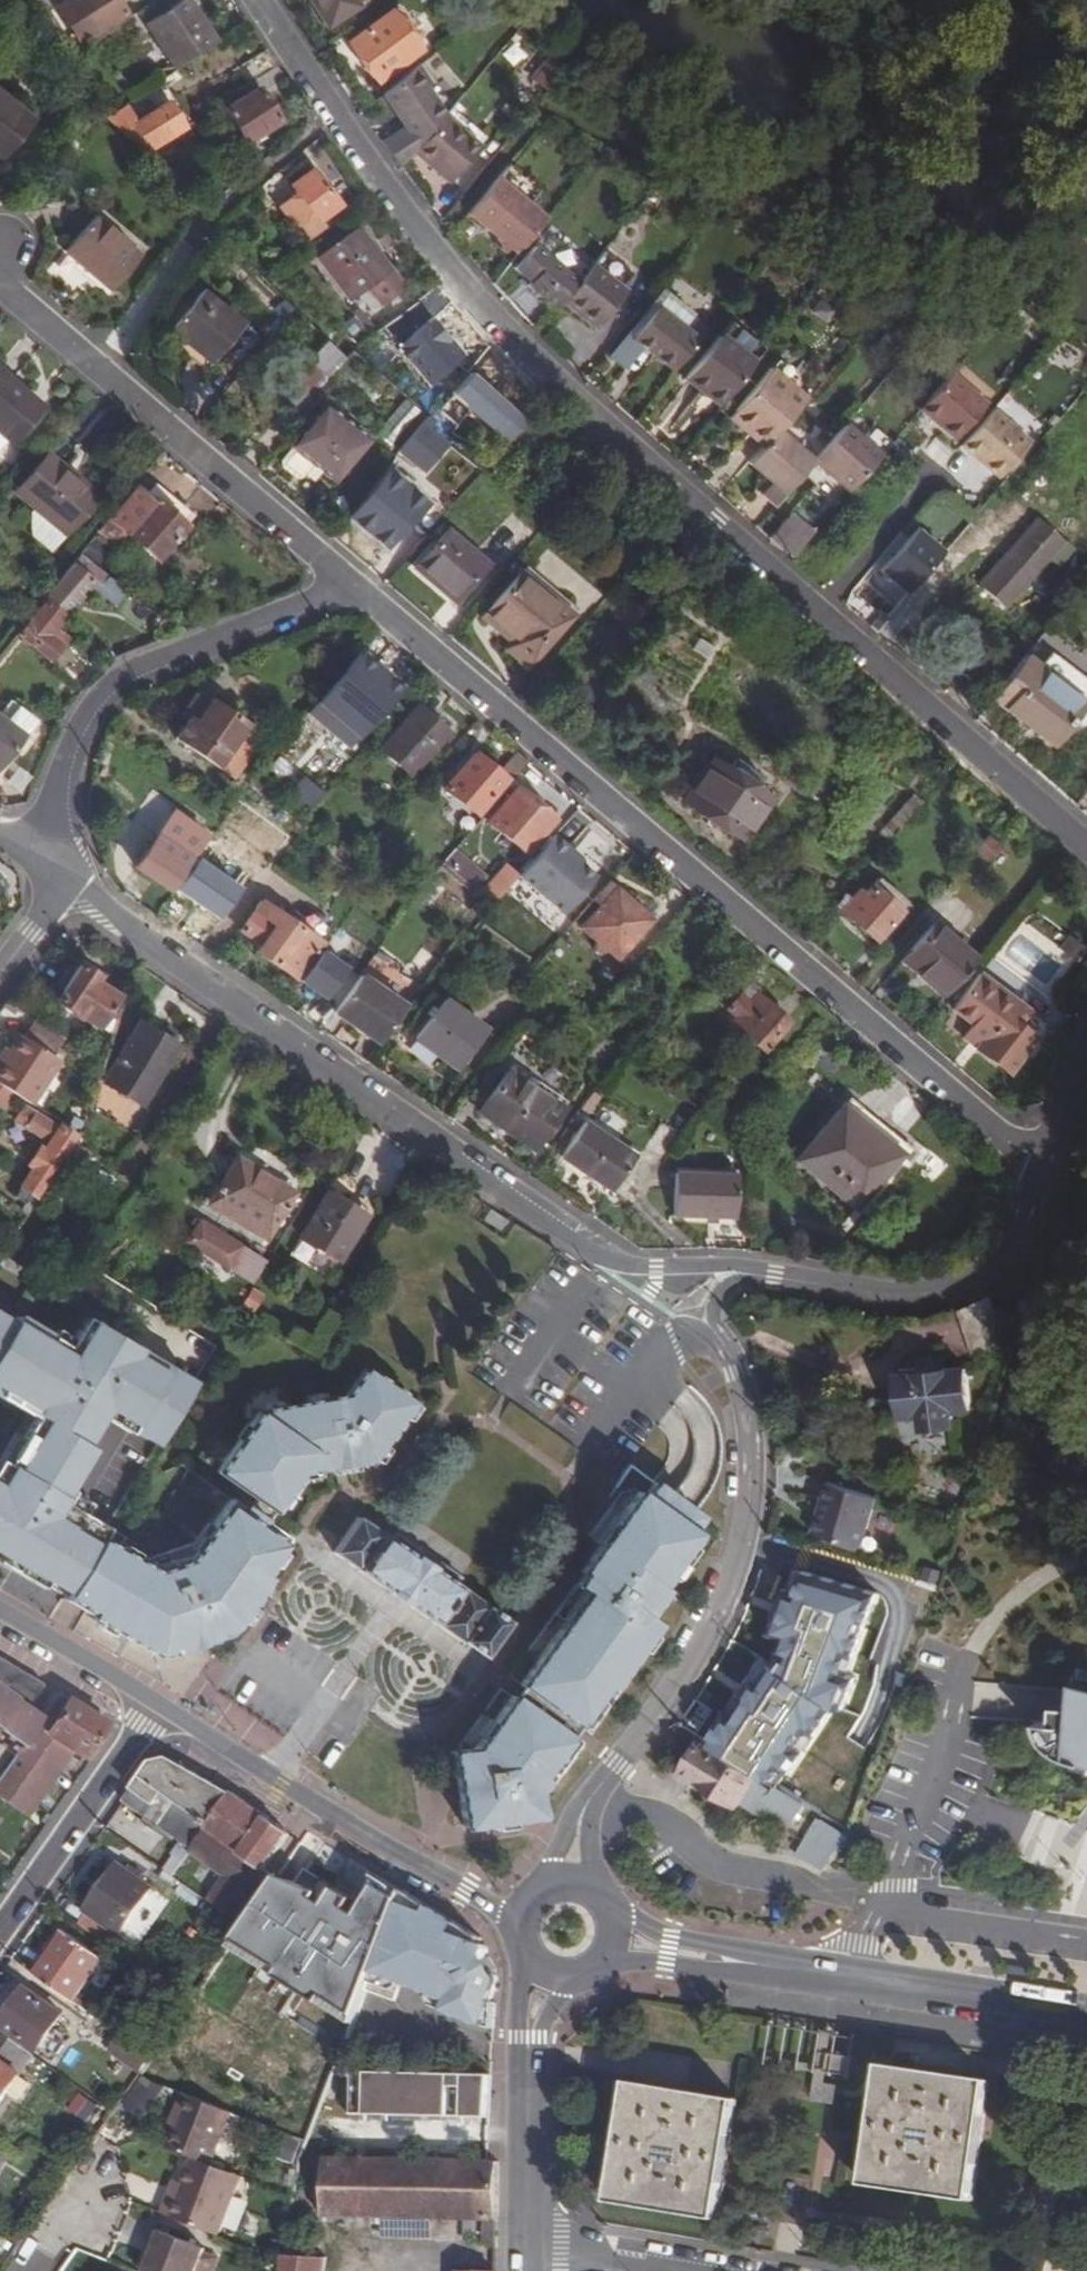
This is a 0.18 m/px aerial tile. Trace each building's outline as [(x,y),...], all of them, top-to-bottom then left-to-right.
[(32,0),(17,0),(26,11),(35,5),(32,0)] [(108,0),(68,0),(52,10),(74,43),(118,15),(108,0)] [(186,0),(184,0),(145,25),(174,69),(214,42),(186,0)] [(324,21),(354,0),(310,0),(324,21)] [(41,15),(35,5),(26,11),(32,21),(41,15)] [(406,25),(394,9),(387,13),(400,30),(406,25)] [(416,55),(400,30),(387,13),(346,44),(373,84),(416,55)] [(504,31),(496,24),(487,32),(496,40),(504,31)] [(543,93),(572,57),(557,45),(530,79),(543,93)] [(283,81),(274,67),(249,84),(254,91),(222,113),(243,144),(275,124),(258,98),(283,81)] [(402,127),(380,142),(391,158),(398,169),(444,113),(425,87),(428,84),(415,67),(380,93),(402,127)] [(186,125),(157,81),(106,115),(127,139),(134,135),(146,152),(186,125)] [(0,94),(0,134),(1,133),(9,139),(26,117),(0,94)] [(483,138),(450,109),(443,118),(476,146),(483,138)] [(443,118),(412,154),(446,183),(477,147),(476,146),(443,118)] [(1,133),(0,134),(0,149),(9,139),(1,133)] [(702,164),(694,178),(704,183),(712,169),(702,164)] [(505,167),(495,178),(500,182),(526,205),(536,192),(505,167)] [(332,207),(307,173),(287,185),(292,195),(275,206),(295,236),(313,223),(311,222),(332,207)] [(495,178),(465,215),(470,219),(500,182),(495,178)] [(500,182),(470,219),(516,257),(545,220),(526,205),(500,182)] [(139,253),(93,212),(65,247),(112,286),(139,253)] [(316,228),(313,223),(295,236),(299,240),(316,228)] [(384,272),(351,227),(314,255),(349,300),(384,272)] [(590,266),(550,233),(534,252),(530,248),(513,270),(529,284),(527,287),(554,309),(560,302),(575,283),(588,268),(590,266)] [(628,274),(601,251),(590,265),(617,287),(628,274)] [(623,292),(590,265),(588,268),(575,283),(560,302),(594,330),(623,292)] [(268,273),(258,280),(268,289),(270,291),(277,285),(268,273)] [(242,327),(200,294),(191,304),(171,329),(213,363),(242,327)] [(291,310),(286,305),(276,316),(282,320),(291,310)] [(697,339),(656,307),(633,338),(646,347),(674,370),(697,339)] [(697,339),(707,327),(694,317),(684,329),(697,339)] [(761,348),(729,323),(718,336),(751,362),(761,348)] [(627,371),(646,347),(633,338),(629,334),(610,357),(627,371)] [(1012,345),(994,334),(987,344),(1007,356),(1012,345)] [(751,362),(718,336),(684,380),(702,395),(706,391),(720,402),(751,362)] [(777,362),(770,370),(790,388),(797,380),(777,362)] [(324,377),(308,366),(296,383),(310,395),(319,386),(324,377)] [(804,402),(790,388),(770,370),(733,412),(751,428),(746,435),(762,449),(777,432),(804,402)] [(0,375),(0,448),(6,441),(7,442),(35,405),(0,375)] [(951,450),(982,414),(947,384),(916,420),(951,450)] [(706,391),(702,395),(716,407),(720,402),(706,391)] [(409,401),(400,411),(413,423),(422,412),(409,401)] [(370,437),(327,402),(295,442),(324,467),(337,478),(370,437)] [(413,423),(400,411),(382,436),(395,446),(413,423)] [(727,417),(746,435),(751,428),(733,412),(727,417)] [(995,488),(1026,453),(988,420),(957,456),(995,488)] [(433,442),(420,432),(411,444),(422,454),(433,442)] [(814,464),(777,432),(762,449),(748,464),(785,497),(809,469),(814,464)] [(814,464),(809,469),(845,501),(876,466),(839,434),(814,464)] [(151,449),(135,436),(128,445),(145,458),(151,449)] [(324,467),(295,442),(282,457),(283,463),(298,476),(303,475),(309,468),(318,475),(324,467)] [(46,457),(16,495),(35,510),(31,534),(50,550),(63,535),(91,502),(58,476),(62,470),(46,457)] [(419,483),(395,464),(384,477),(387,480),(374,498),(392,514),(419,483)] [(141,503),(130,495),(98,534),(117,549),(126,536),(156,562),(189,521),(151,490),(141,503)] [(1081,530),(1054,507),(1004,563),(1008,566),(986,592),(1010,612),(1081,530)] [(814,536),(791,516),(770,542),(792,561),(814,536)] [(485,564),(445,530),(417,564),(455,597),(485,564)] [(880,575),(906,598),(941,558),(915,535),(880,575)] [(126,594),(79,557),(44,601),(46,603),(30,622),(19,636),(49,661),(67,638),(53,627),(62,617),(87,586),(115,608),(126,594)] [(1008,566),(1004,563),(982,588),(986,592),(1008,566)] [(568,615),(520,572),(487,611),(515,635),(510,641),(505,647),(526,665),(568,615)] [(515,635),(487,611),(482,617),(510,641),(515,635)] [(1024,650),(989,696),(1048,742),(1067,720),(1076,727),(1086,713),(1086,708),(1083,705),(1086,700),(1086,682),(1048,651),(1041,661),(1024,650)] [(398,692),(369,667),(340,701),(370,726),(398,692)] [(23,709),(10,699),(0,711),(0,762),(20,736),(9,726),(23,709)] [(230,712),(210,699),(191,724),(186,721),(173,741),(214,770),(243,729),(226,716),(230,712)] [(20,736),(34,718),(23,709),(9,726),(20,736)] [(445,732),(417,709),(380,753),(408,778),(445,732)] [(298,758),(315,771),(325,758),(308,745),(298,758)] [(779,798),(728,752),(720,760),(771,806),(779,798)] [(496,776),(475,758),(446,792),(474,816),(503,783),(509,786),(527,764),(516,755),(496,776)] [(771,806),(720,760),(704,777),(698,773),(685,788),(691,795),(690,797),(741,841),(771,806)] [(552,822),(513,791),(485,822),(524,855),(552,822)] [(922,804),(910,793),(880,827),(893,838),(922,804)] [(309,797),(296,810),(306,819),(309,815),(318,806),(319,804),(309,797)] [(203,837),(172,814),(135,868),(166,890),(203,837)] [(986,837),(974,852),(987,865),(1001,850),(986,837)] [(519,878),(563,914),(594,877),(566,854),(569,850),(553,838),(519,878)] [(501,894),(492,887),(481,899),(491,907),(501,894)] [(899,913),(870,888),(860,899),(855,896),(850,902),(854,906),(845,916),(876,942),(899,913)] [(648,922),(611,891),(579,929),(615,961),(648,922)] [(319,944),(260,901),(238,932),(258,947),(256,951),(292,979),(319,944)] [(980,958),(934,921),(902,959),(947,997),(950,994),(967,974),(980,958)] [(325,1000),(346,970),(321,953),(300,983),(325,1000)] [(375,955),(368,972),(388,981),(395,965),(375,955)] [(94,978),(76,967),(68,979),(61,974),(51,987),(59,993),(54,1001),(94,1028),(103,1013),(108,1006),(114,997),(91,983),(94,978)] [(398,968),(383,988),(404,1003),(418,983),(398,968)] [(404,1007),(359,975),(333,1014),(377,1045),(404,1007)] [(982,977),(978,982),(1008,1009),(1013,1003),(982,977)] [(963,1037),(976,1049),(1005,1074),(1032,1043),(1015,1029),(1027,1015),(1013,1003),(1008,1009),(978,982),(954,1009),(973,1026),(963,1037)] [(775,1012),(747,990),(727,1013),(733,1019),(731,1024),(750,1040),(775,1012)] [(482,1033),(439,1001),(412,1040),(455,1070),(482,1033)] [(119,1013),(108,1006),(103,1013),(116,1022),(119,1013)] [(791,1026),(775,1012),(750,1040),(767,1056),(791,1026)] [(1027,1015),(1015,1029),(1032,1043),(1036,1047),(1048,1033),(1027,1015)] [(5,1091),(28,1106),(56,1063),(50,1059),(61,1040),(32,1021),(20,1040),(18,1039),(1,1065),(0,1064),(0,1088),(5,1091)] [(181,1047),(144,1024),(108,1081),(145,1104),(181,1047)] [(553,1062),(540,1053),(534,1061),(548,1070),(553,1062)] [(558,1114),(504,1076),(476,1114),(506,1137),(509,1133),(531,1149),(558,1114)] [(101,1087),(91,1107),(112,1117),(121,1097),(101,1087)] [(130,1129),(140,1112),(122,1101),(112,1118),(130,1129)] [(913,1159),(848,1106),(799,1167),(864,1220),(913,1159)] [(70,1144),(73,1139),(57,1130),(56,1132),(32,1116),(33,1115),(22,1109),(12,1125),(46,1148),(43,1152),(35,1148),(24,1163),(32,1169),(18,1189),(34,1200),(58,1163),(70,1144)] [(637,1159),(589,1124),(561,1162),(610,1198),(637,1159)] [(79,1150),(70,1144),(58,1163),(67,1169),(79,1150)] [(289,1196),(234,1163),(210,1203),(265,1236),(289,1196)] [(735,1181),(676,1179),(675,1217),(734,1220),(735,1181)] [(34,1200),(18,1189),(12,1198),(28,1209),(34,1200)] [(362,1219),(323,1198),(297,1242),(337,1264),(362,1219)] [(489,1212),(482,1221),(499,1232),(505,1223),(489,1212)] [(249,1256),(193,1220),(189,1227),(194,1230),(186,1243),(231,1271),(233,1269),(239,1272),(249,1256)] [(264,1265),(249,1256),(239,1272),(254,1283),(264,1265)] [(1002,1347),(989,1300),(960,1311),(974,1356),(1002,1347)] [(45,1489),(73,1441),(82,1447),(101,1415),(140,1351),(84,1317),(66,1345),(16,1314),(11,1323),(0,1316),(0,1401),(16,1410),(25,1416),(0,1457),(0,1528),(16,1537),(45,1489)] [(155,1446),(193,1384),(140,1351),(101,1415),(155,1446)] [(370,1466),(414,1405),(366,1371),(346,1398),(262,1414),(259,1414),(217,1474),(273,1513),(299,1476),(370,1466)] [(969,1411),(966,1372),(898,1376),(901,1417),(921,1415),(922,1428),(951,1427),(951,1413),(969,1411)] [(975,1486),(930,1470),(922,1496),(967,1512),(975,1486)] [(574,1607),(519,1685),(531,1693),(568,1720),(576,1725),(606,1684),(609,1688),(655,1624),(644,1615),(662,1589),(658,1586),(695,1533),(689,1529),(699,1516),(695,1513),(683,1504),(661,1488),(651,1481),(642,1494),(636,1490),(579,1571),(582,1574),(564,1599),(574,1607)] [(820,1516),(815,1535),(864,1549),(878,1500),(829,1486),(824,1505),(826,1506),(823,1516),(820,1516)] [(45,1521),(54,1505),(48,1502),(53,1493),(45,1489),(16,1537),(28,1544),(42,1519),(45,1521)] [(202,1541),(135,1563),(125,1557),(133,1544),(106,1528),(105,1530),(64,1597),(86,1611),(84,1614),(153,1656),(168,1651),(169,1654),(186,1648),(183,1641),(196,1636),(199,1644),(215,1638),(214,1635),(232,1629),(274,1570),(269,1566),(278,1553),(287,1540),(230,1501),(202,1541)] [(64,1597),(105,1530),(82,1517),(71,1536),(42,1585),(64,1597)] [(42,1585),(71,1536),(45,1521),(42,1519),(28,1544),(16,1537),(1,1561),(42,1585)] [(456,1587),(459,1579),(439,1565),(435,1571),(414,1558),(418,1552),(395,1537),(392,1544),(357,1521),(335,1556),(391,1595),(406,1606),(462,1646),(464,1644),(483,1658),(508,1624),(456,1587)] [(16,1537),(0,1528),(0,1560),(1,1561),(16,1537)] [(739,1696),(708,1743),(757,1775),(774,1786),(783,1773),(791,1778),(835,1711),(844,1715),(857,1682),(849,1679),(880,1597),(805,1574),(797,1594),(788,1591),(771,1636),(783,1641),(778,1654),(785,1659),(778,1670),(766,1663),(743,1698),(739,1696)] [(186,1648),(199,1644),(196,1636),(183,1641),(186,1648)] [(2,1740),(22,1711),(38,1686),(0,1662),(0,1738),(2,1740)] [(1072,1759),(1075,1748),(1086,1752),(1086,1676),(1076,1675),(1073,1701),(1072,1721),(1038,1719),(1038,1723),(1039,1725),(1041,1731),(1042,1735),(1045,1740),(1049,1745),(1052,1748),(1056,1751),(1059,1753),(1065,1757),(1072,1759)] [(0,1774),(0,1800),(1,1801),(8,1790),(29,1806),(44,1785),(30,1777),(53,1744),(66,1753),(77,1761),(103,1724),(57,1694),(37,1722),(17,1750),(0,1774)] [(452,1752),(456,1777),(463,1782),(464,1793),(459,1801),(463,1827),(539,1816),(535,1791),(543,1780),(539,1777),(568,1736),(512,1696),(474,1749),(452,1752)] [(2,1740),(17,1750),(37,1722),(22,1711),(2,1740)] [(77,1761),(84,1766),(106,1736),(103,1724),(77,1761)] [(30,1777),(44,1785),(66,1753),(53,1744),(30,1777)] [(753,1781),(700,1746),(683,1772),(736,1808),(738,1803),(787,1833),(801,1812),(753,1781)] [(1075,1748),(1072,1759),(1086,1763),(1086,1752),(1075,1748)] [(122,1797),(194,1845),(230,1794),(165,1756),(150,1757),(122,1797)] [(757,1775),(753,1781),(801,1812),(805,1806),(774,1786),(757,1775)] [(463,1782),(456,1777),(459,1801),(464,1793),(463,1782)] [(8,1790),(1,1801),(22,1816),(29,1806),(8,1790)] [(209,1898),(245,1924),(277,1878),(266,1870),(290,1836),(280,1829),(230,1794),(194,1845),(193,1847),(189,1851),(225,1876),(209,1898)] [(825,1818),(838,1827),(846,1814),(833,1805),(825,1818)] [(847,1842),(822,1825),(801,1856),(828,1873),(847,1842)] [(150,1850),(174,1866),(181,1855),(158,1838),(150,1850)] [(79,1923),(117,1950),(126,1938),(116,1932),(147,1888),(145,1886),(147,1884),(131,1873),(129,1876),(110,1864),(98,1881),(105,1887),(88,1912),(79,1923)] [(154,1877),(165,1885),(174,1873),(162,1866),(154,1877)] [(182,1907),(233,1941),(234,1940),(245,1924),(209,1898),(174,1873),(165,1885),(163,1887),(186,1902),(182,1907)] [(323,1998),(353,2017),(364,1989),(402,1894),(370,1874),(353,1901),(337,1891),(333,1897),(302,1878),(297,1886),(279,1876),(277,1878),(245,1924),(234,1940),(265,1961),(260,1969),(318,2005),(323,1998)] [(80,1907),(88,1912),(105,1887),(98,1881),(80,1907)] [(481,1940),(402,1892),(402,1894),(364,1989),(394,2000),(407,1975),(434,1985),(426,2003),(494,2031),(495,2005),(490,2003),(497,1984),(498,1984),(498,1983),(498,1982),(498,1981),(497,1981),(497,1980),(497,1979),(497,1978),(496,1978),(496,1977),(495,1977),(495,1976),(494,1976),(495,1972),(489,1960),(485,1958),(488,1952),(485,1948),(478,1945),(481,1940)] [(72,1999),(81,2006),(86,2000),(74,1991),(99,1954),(63,1929),(33,1971),(37,1974),(61,1991),(72,1999)] [(117,1950),(132,1961),(140,1949),(126,1938),(117,1950)] [(229,1947),(260,1969),(265,1961),(234,1940),(233,1941),(229,1947)] [(0,2023),(38,2050),(62,2015),(24,1988),(0,2023)] [(350,2025),(353,2017),(323,1998),(318,2005),(350,2025)] [(119,2032),(109,2047),(142,2071),(143,2068),(153,2055),(119,2032)] [(35,2055),(11,2039),(0,2055),(0,2105),(35,2055)] [(828,2072),(848,2076),(851,2057),(831,2054),(828,2072)] [(863,2188),(969,2205),(988,2084),(882,2067),(863,2188)] [(139,2074),(147,2078),(150,2072),(143,2068),(142,2071),(139,2074)] [(353,2114),(489,2116),(490,2073),(354,2071),(353,2114)] [(609,2201),(717,2219),(738,2100),(629,2082),(609,2201)] [(89,2122),(99,2105),(80,2093),(69,2110),(89,2122)] [(210,2165),(232,2113),(211,2104),(183,2093),(175,2112),(179,2114),(174,2126),(165,2148),(192,2158),(210,2165)] [(175,2112),(170,2124),(174,2126),(179,2114),(175,2112)] [(275,2158),(295,2166),(304,2142),(285,2134),(275,2158)] [(241,2176),(210,2165),(192,2158),(189,2166),(238,2185),(241,2176)] [(484,2220),(499,2221),(500,2162),(487,2161),(323,2159),(321,2224),(338,2225),(338,2218),(379,2219),(378,2227),(382,2227),(383,2218),(425,2220),(484,2220)] [(219,2236),(238,2185),(189,2166),(182,2185),(179,2192),(171,2188),(162,2214),(219,2236)] [(174,2182),(171,2188),(179,2192),(182,2185),(174,2182)] [(382,2227),(382,2236),(425,2237),(425,2220),(383,2218),(382,2227)] [(126,2219),(120,2239),(144,2247),(151,2227),(126,2219)] [(483,2245),(498,2244),(499,2221),(484,2220),(483,2245)] [(205,2248),(155,2229),(149,2246),(154,2248),(146,2270),(197,2270),(205,2248)] [(325,2258),(312,2255),(314,2238),(287,2234),(281,2270),(324,2270),(325,2258)]
